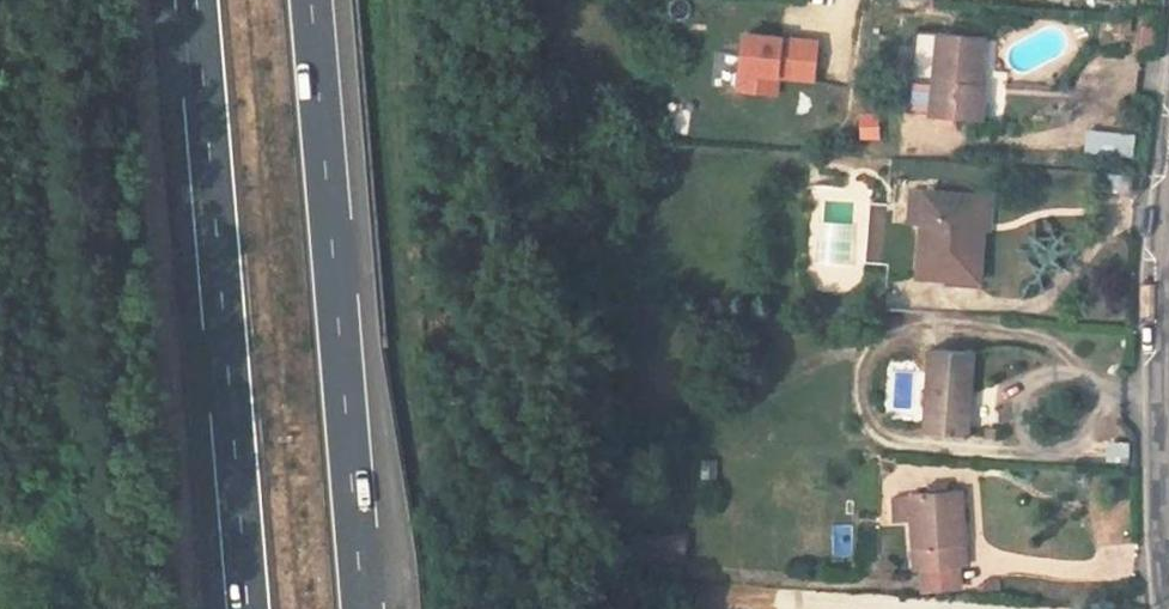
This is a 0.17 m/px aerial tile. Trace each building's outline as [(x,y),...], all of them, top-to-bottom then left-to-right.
[(780,76),(812,80),(819,35),(739,24),(730,90),(777,96),(780,76)] [(969,32),(921,28),(917,110),(971,113),(973,88),(964,87),(969,32)] [(857,109),(856,137),(877,138),(879,110),(857,109)] [(1084,129),(1083,154),(1132,155),(1133,131),(1084,129)] [(886,275),(943,279),(947,229),(936,228),(940,193),(891,190),(886,275)] [(947,229),(949,193),(940,193),(936,228),(947,229)] [(892,349),(887,427),(937,429),(940,352),(892,349)] [(909,491),(890,492),(893,571),(946,569),(943,491),(928,491),(928,484),(909,485),(909,491)] [(853,558),(853,524),(832,524),(831,558),(853,558)]
